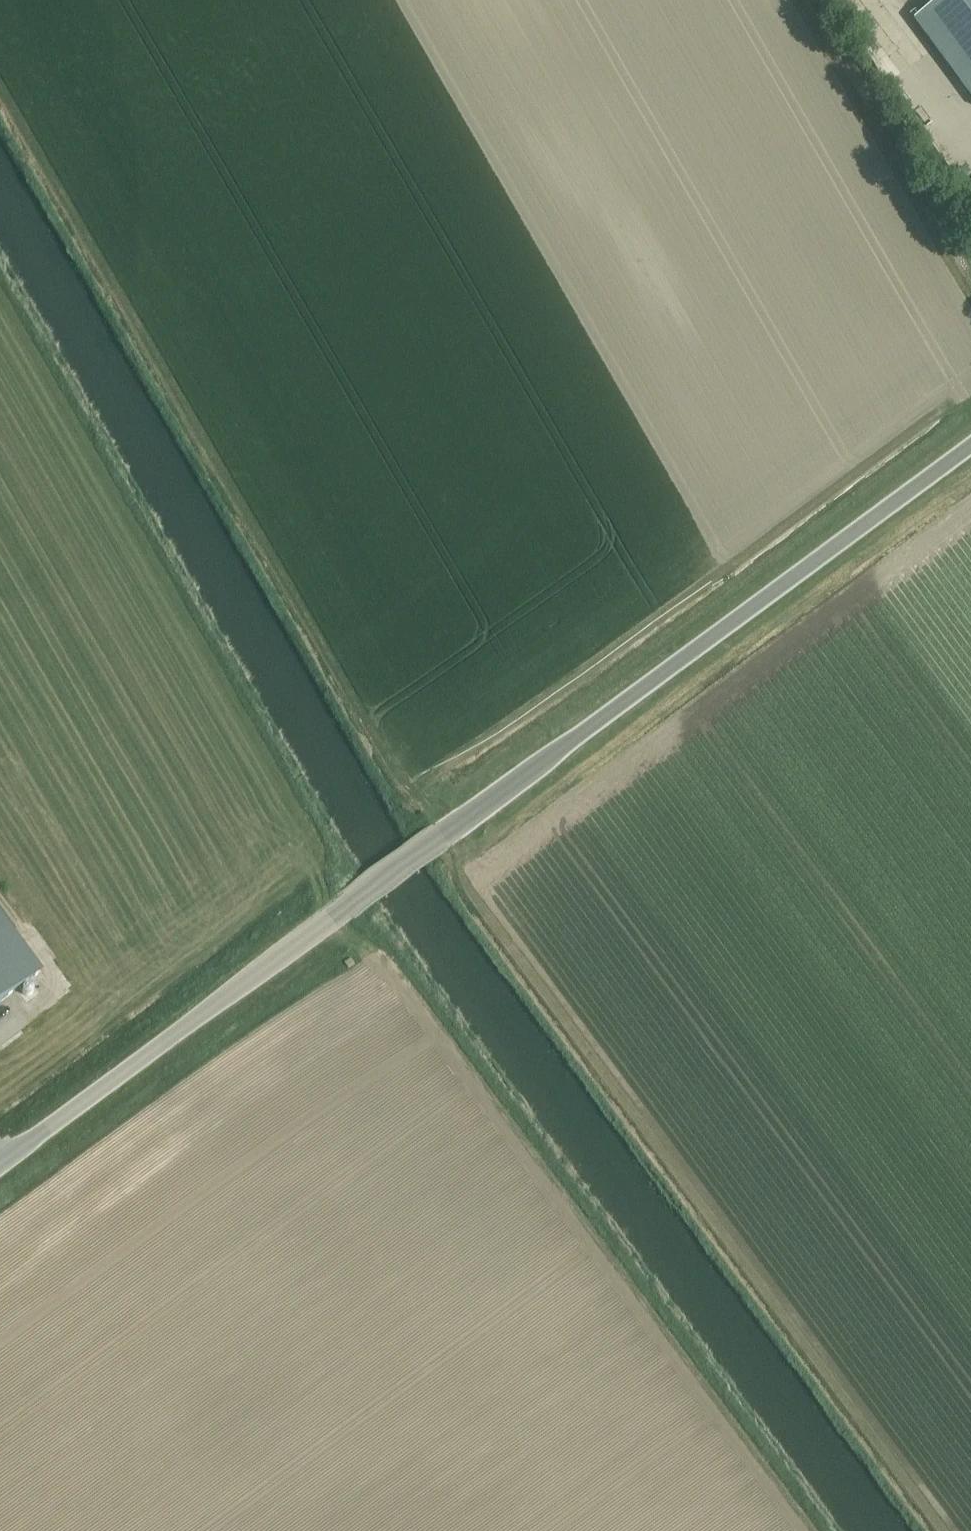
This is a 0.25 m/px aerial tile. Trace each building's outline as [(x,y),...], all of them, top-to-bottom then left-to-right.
[(915,19),(970,96),(970,0),(940,0),(915,19)] [(40,974),(0,920),(0,1004),(40,974)]
